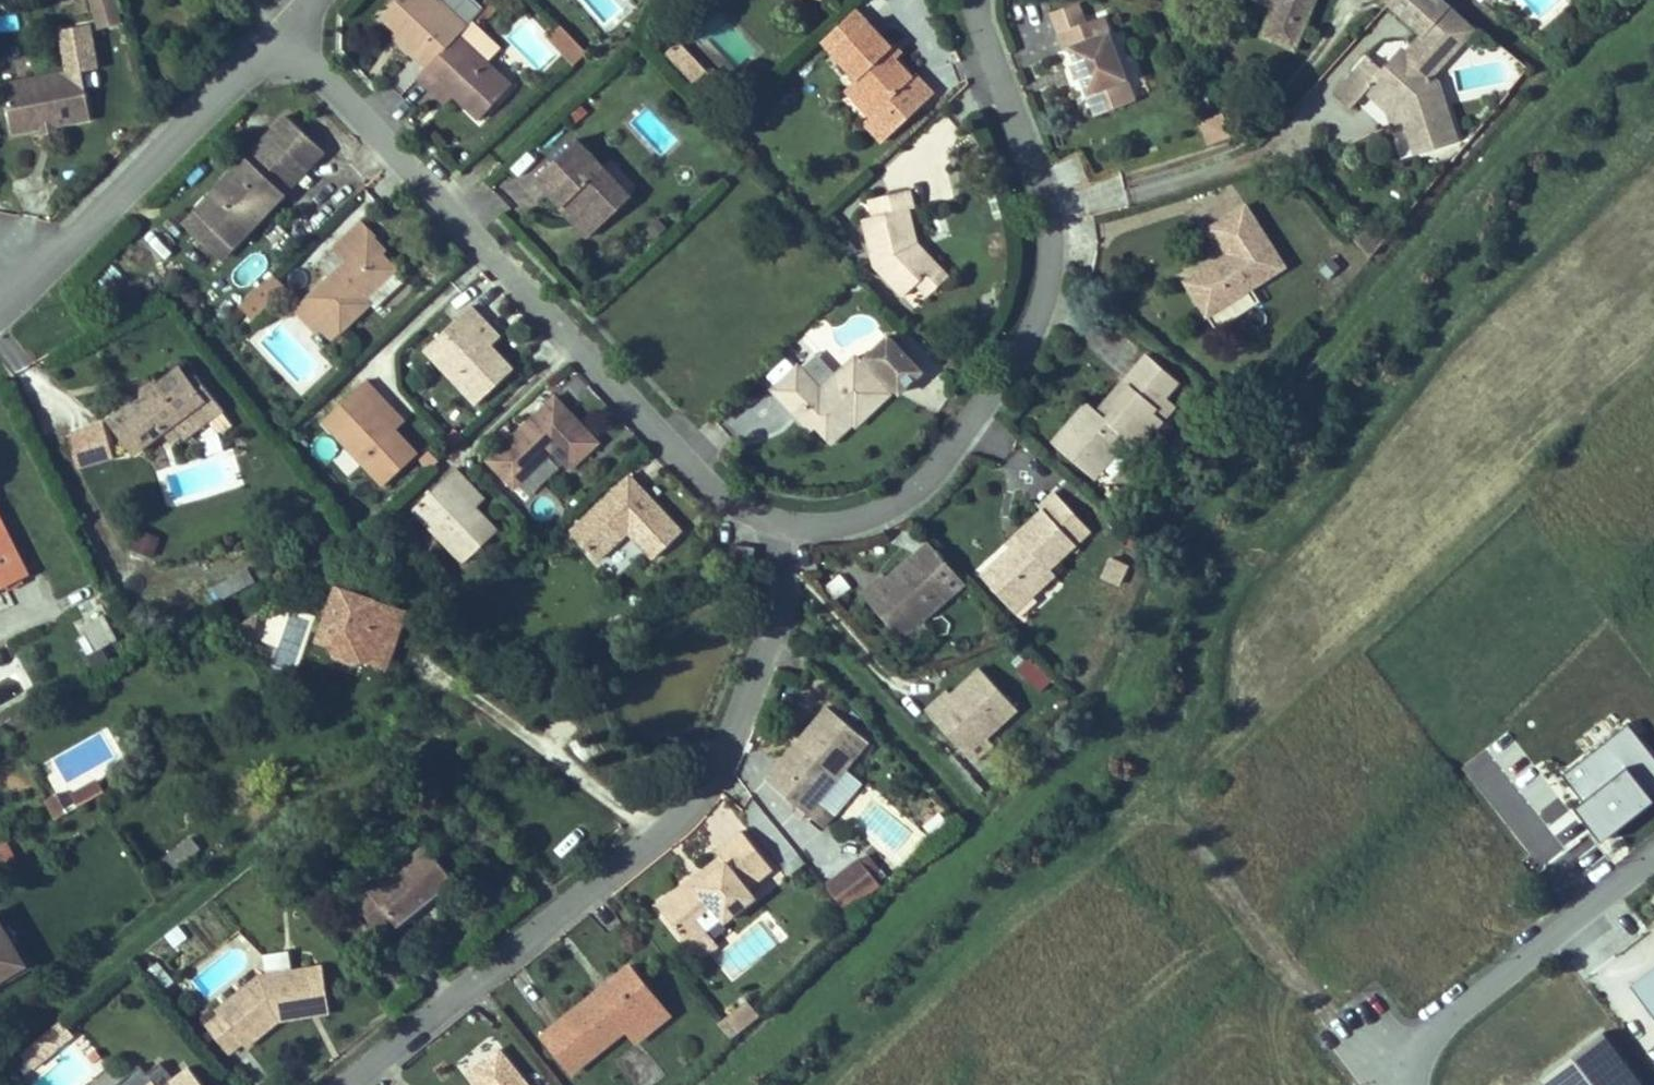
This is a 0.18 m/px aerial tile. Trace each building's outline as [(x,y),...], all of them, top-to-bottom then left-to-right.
[(116,0),(92,0),(100,29),(123,23),(116,0)] [(466,26),(440,1),(439,0),(397,0),(382,15),(398,31),(405,37),(400,42),(427,68),(466,26)] [(471,0),(441,0),(440,1),(466,26),(473,20),(482,10),(471,0)] [(1316,0),(1258,0),(1274,6),(1262,36),(1296,49),(1316,0)] [(1472,28),(1441,0),(1392,0),(1390,2),(1424,33),(1406,53),(1402,50),(1382,72),(1368,59),(1337,93),(1352,106),(1366,91),(1376,80),(1396,98),(1403,110),(1406,121),(1416,151),(1456,139),(1441,91),(1431,76),(1472,28)] [(1085,22),(1078,4),(1053,14),(1059,32),(1085,22)] [(833,53),(867,21),(856,9),(822,41),(833,53)] [(0,15),(0,31),(19,30),(18,15),(0,15)] [(1126,78),(1103,16),(1085,22),(1059,32),(1066,50),(1071,47),(1078,65),(1082,75),(1088,92),(1126,78)] [(512,85),(487,62),(501,47),(473,20),(466,26),(427,68),(418,77),(430,89),(438,80),(455,96),(480,119),(512,85)] [(934,94),(916,74),(913,77),(896,59),(888,50),(891,46),(867,21),(833,53),(857,79),(852,84),(877,110),(881,106),(899,126),(934,94)] [(574,38),(561,25),(550,35),(563,49),(574,38)] [(91,118),(82,70),(100,67),(93,26),(68,31),(75,71),(4,85),(13,133),(42,128),(55,125),(91,118)] [(405,37),(398,31),(393,36),(400,42),(405,37)] [(587,52),(574,38),(563,49),(577,63),(587,52)] [(708,74),(678,42),(666,53),(696,85),(708,74)] [(902,53),(894,44),(891,46),(888,50),(896,59),(902,53)] [(1082,75),(1078,65),(1073,67),(1077,77),(1082,75)] [(711,101),(727,85),(712,70),(708,74),(696,85),(711,101)] [(1134,98),(1126,78),(1088,92),(1096,113),(1134,98)] [(455,96),(438,80),(430,89),(447,105),(455,96)] [(1396,98),(1376,80),(1366,91),(1387,111),(1392,125),(1406,121),(1403,110),(1396,98)] [(877,110),(852,84),(846,89),(871,116),(864,122),(883,141),(899,126),(881,106),(877,110)] [(324,151),(287,115),(270,133),(308,169),(324,151)] [(57,132),(55,125),(42,128),(43,134),(57,132)] [(308,169),(270,133),(247,157),(285,193),(308,169)] [(631,197),(576,139),(537,177),(564,205),(568,201),(595,230),(631,197)] [(234,246),(285,193),(247,157),(196,211),(234,246)] [(917,242),(909,209),(914,207),(910,189),(870,199),(874,216),(864,218),(875,265),(904,296),(918,283),(931,270),(912,250),(912,247),(917,242)] [(595,230),(568,201),(564,205),(562,206),(590,236),(595,230)] [(1207,314),(1284,266),(1246,204),(1212,226),(1229,254),(1231,257),(1224,262),(1222,259),(1186,281),(1207,314)] [(234,246),(196,211),(185,222),(222,258),(234,246)] [(406,281),(395,270),(396,269),(370,241),(375,237),(361,222),(335,247),(348,260),(296,310),(316,331),(322,326),(329,318),(341,331),(370,304),(376,309),(406,281)] [(1384,241),(1369,225),(1355,239),(1369,255),(1384,241)] [(929,295),(949,276),(917,242),(912,247),(912,250),(931,270),(918,283),(929,295)] [(287,287),(273,273),(267,279),(281,293),(287,287)] [(252,320),(281,293),(267,279),(239,306),(252,320)] [(490,345),(474,327),(483,319),(470,306),(425,348),(477,403),(513,369),(490,345)] [(341,331),(329,318),(322,326),(334,338),(341,331)] [(499,337),(483,319),(474,327),(490,345),(499,337)] [(773,389),(796,414),(801,409),(816,425),(829,438),(858,411),(865,418),(896,389),(918,367),(889,336),(861,362),(856,356),(836,375),(815,353),(801,367),(799,365),(773,389)] [(1117,474),(1163,420),(1153,412),(1165,397),(1179,381),(1147,355),(1125,381),(1130,386),(1114,404),(1118,407),(1108,419),(1099,412),(1088,402),(1053,442),(1086,470),(1103,469),(1107,465),(1117,474)] [(232,425),(215,402),(205,400),(190,381),(179,367),(149,390),(153,396),(141,405),(130,404),(110,420),(135,452),(165,430),(172,439),(180,432),(186,440),(210,422),(216,431),(223,432),(232,425)] [(900,393),(922,371),(918,367),(896,389),(900,393)] [(215,402),(196,377),(190,381),(205,400),(215,402)] [(395,430),(379,412),(388,403),(366,380),(323,421),(384,486),(418,454),(395,430)] [(1108,419),(1118,407),(1114,404),(1130,386),(1125,381),(1099,412),(1108,419)] [(141,405),(153,396),(149,390),(130,404),(141,405)] [(599,442),(555,396),(488,460),(515,487),(549,454),(545,450),(550,446),(554,450),(571,468),(599,442)] [(1163,420),(1175,406),(1165,397),(1153,412),(1163,420)] [(404,421),(388,403),(379,412),(395,430),(404,421)] [(816,425),(801,409),(796,414),(811,429),(816,425)] [(834,444),(856,424),(857,425),(865,418),(858,411),(829,438),(834,444)] [(102,426),(70,435),(79,467),(112,457),(102,426)] [(549,454),(554,450),(550,446),(545,450),(549,454)] [(473,507),(457,490),(467,480),(456,468),(413,509),(464,562),(497,532),(473,507)] [(1095,478),(1103,469),(1086,470),(1095,478)] [(682,532),(630,476),(572,531),(598,560),(622,537),(618,533),(625,527),(628,531),(654,558),(682,532)] [(484,497),(467,480),(457,490),(473,507),(484,497)] [(1066,503),(1055,492),(1040,506),(1044,509),(1051,517),(1066,503)] [(1050,568),(1091,530),(1066,503),(1051,517),(1044,509),(1017,534),(1027,545),(1019,553),(1012,546),(982,575),(1020,617),(1038,601),(1032,595),(1055,574),(1050,568)] [(0,523),(0,584),(25,572),(0,523)] [(622,537),(628,531),(625,527),(618,533),(622,537)] [(129,549),(153,556),(159,536),(135,528),(129,549)] [(1132,550),(1140,541),(1125,528),(1118,537),(1132,550)] [(1027,545),(1017,534),(1008,542),(1012,546),(1019,553),(1027,545)] [(922,620),(965,582),(929,542),(888,578),(879,586),(876,582),(862,593),(898,634),(918,616),(922,620)] [(1118,584),(1128,565),(1113,558),(1103,577),(1118,584)] [(221,600),(256,581),(248,567),(213,586),(221,600)] [(834,597),(851,589),(844,573),(827,582),(834,597)] [(879,586),(888,578),(884,574),(876,582),(879,586)] [(343,600),(347,590),(337,587),(333,597),(343,600)] [(389,630),(397,608),(347,590),(343,600),(333,597),(318,640),(329,643),(334,654),(355,662),(367,656),(386,663),(397,633),(389,630)] [(275,647),(271,663),(297,671),(313,619),(266,605),(255,641),(275,647)] [(397,633),(405,611),(397,608),(389,630),(397,633)] [(247,651),(257,613),(236,626),(247,651)] [(116,639),(103,615),(81,627),(94,650),(116,639)] [(908,645),(928,627),(922,620),(918,616),(898,634),(908,645)] [(1032,655),(1015,669),(1036,695),(1053,682),(1032,655)] [(1017,709),(981,669),(952,695),(944,703),(940,699),(927,711),(963,751),(982,733),(987,737),(1017,709)] [(944,703),(952,695),(949,691),(940,699),(944,703)] [(828,706),(767,779),(807,813),(808,812),(819,800),(837,814),(862,783),(845,768),(868,741),(828,706)] [(1631,723),(1568,769),(1588,796),(1582,801),(1604,831),(1653,795),(1646,786),(1653,779),(1653,754),(1631,723)] [(973,761),(993,744),(987,737),(982,733),(963,751),(973,761)] [(80,805),(105,792),(99,781),(74,794),(80,805)] [(68,812),(57,793),(46,799),(57,818),(68,812)] [(826,827),(837,814),(819,800),(808,812),(826,827)] [(755,897),(748,888),(772,868),(742,831),(717,851),(721,857),(725,862),(698,884),(693,879),(659,906),(689,944),(707,930),(723,918),(725,921),(755,897)] [(168,873),(200,848),(192,837),(160,862),(168,873)] [(3,842),(0,844),(0,856),(5,864),(13,859),(3,842)] [(397,924),(454,880),(426,845),(355,901),(377,929),(392,918),(397,924)] [(881,885),(873,875),(880,870),(867,855),(861,860),(860,858),(825,886),(847,912),(881,885)] [(698,884),(725,862),(721,857),(693,879),(698,884)] [(731,982),(789,938),(769,912),(711,956),(731,982)] [(0,923),(0,978),(24,964),(0,923)] [(700,958),(718,944),(707,930),(689,944),(700,958)] [(629,965),(543,1035),(573,1072),(627,1028),(659,1002),(629,965)] [(328,1012),(321,966),(313,967),(319,1006),(280,1012),(275,1016),(278,1020),(328,1012)] [(280,1012),(319,1006),(313,967),(259,976),(216,1010),(214,1007),(202,1016),(208,1024),(207,1026),(228,1053),(242,1042),(245,1047),(278,1020),(275,1016),(280,1012)] [(1631,986),(1653,1016),(1653,969),(1631,986)] [(760,1015),(748,1000),(719,1023),(731,1038),(760,1015)] [(637,1041),(670,1015),(659,1002),(627,1028),(637,1041)] [(50,1053),(73,1034),(61,1020),(39,1039),(50,1053)] [(1604,1034),(1544,1081),(1547,1084),(1645,1084),(1604,1034)] [(33,1067),(50,1053),(39,1039),(22,1053),(33,1067)] [(499,1049),(470,1073),(479,1084),(528,1084),(499,1049)] [(190,1067),(175,1079),(160,1062),(147,1073),(140,1065),(115,1084),(205,1084),(190,1067)]
